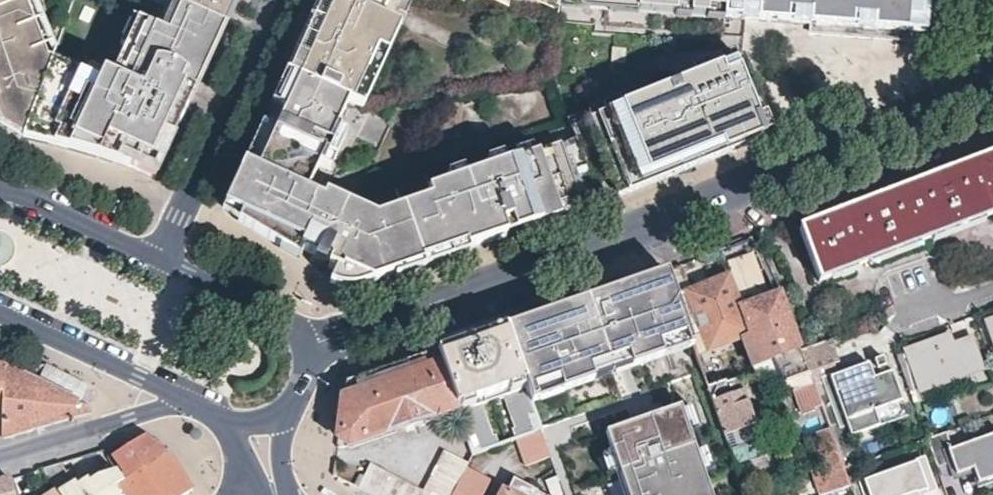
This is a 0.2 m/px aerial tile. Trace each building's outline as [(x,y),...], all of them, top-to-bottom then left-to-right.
[(54,55),(48,55),(21,0),(0,0),(0,122),(1,126),(24,138),(31,120),(54,55)] [(48,55),(54,55),(56,50),(31,0),(21,0),(48,55)] [(224,27),(165,0),(154,25),(135,16),(119,50),(114,49),(109,49),(102,50),(95,53),(90,59),(88,63),(56,50),(54,55),(31,120),(98,150),(95,155),(155,177),(176,132),(224,27)] [(165,0),(224,27),(236,0),(165,0)] [(286,72),(349,101),(361,106),(399,22),(379,13),(360,4),(362,0),(319,0),(286,72)] [(360,4),(379,13),(384,0),(362,0),(360,4)] [(555,8),(556,0),(537,0),(555,8)] [(589,1),(578,0),(560,0),(559,6),(588,8),(589,1)] [(637,12),(675,15),(676,8),(725,12),(725,0),(578,0),(589,1),(588,8),(610,10),(610,2),(638,5),(637,12)] [(725,12),(724,19),(724,21),(812,28),(917,36),(920,0),(725,0),(725,12)] [(637,12),(638,5),(610,2),(610,10),(637,12)] [(588,8),(559,6),(559,8),(724,21),(724,19),(675,15),(637,12),(610,10),(588,8)] [(724,19),(725,12),(676,8),(675,15),(724,19)] [(734,55),(597,106),(627,186),(716,153),(764,135),(734,55)] [(349,101),(286,72),(273,100),(276,102),(271,114),(267,123),(263,121),(245,162),(225,204),(241,213),(303,245),(315,251),(314,255),(321,259),(340,267),(372,282),(422,265),(402,205),(374,215),(322,191),(319,196),(307,191),(349,101)] [(98,150),(31,120),(24,138),(95,155),(98,150)] [(574,136),(426,187),(428,196),(402,205),(422,265),(507,234),(502,222),(524,214),(528,226),(601,200),(574,136)] [(980,158),(896,189),(818,219),(797,227),(817,278),(992,213),(992,153),(980,158)] [(303,245),(241,213),(238,218),(280,242),(279,244),(298,256),(303,245)] [(528,226),(524,214),(502,222),(507,234),(517,230),(528,226)] [(372,282),(340,267),(335,279),(340,282),(347,284),(354,286),(359,285),(364,285),(372,282)] [(686,289),(678,267),(665,271),(688,334),(692,345),(707,384),(730,376),(720,348),(743,341),(742,337),(748,334),(738,305),(740,305),(729,274),(686,289)] [(658,344),(688,334),(665,271),(590,297),(506,326),(529,389),(559,379),(563,390),(593,379),(590,368),(609,362),(606,355),(625,348),(631,366),(662,356),(658,344)] [(800,347),(779,291),(740,305),(738,305),(748,334),(758,360),(751,363),(753,368),(760,385),(773,381),(765,359),(773,357),(782,379),(800,373),(803,378),(810,375),(807,367),(802,352),(800,347)] [(467,339),(435,350),(456,407),(473,452),(517,437),(540,429),(543,428),(533,400),(529,389),(506,326),(467,339)] [(895,351),(907,389),(977,365),(968,337),(949,343),(945,333),(895,351)] [(662,356),(692,345),(688,334),(658,344),(662,356)] [(802,352),(807,367),(838,356),(833,341),(802,352)] [(609,362),(612,373),(631,366),(625,348),(606,355),(609,362)] [(456,407),(435,350),(385,367),(345,380),(337,448),(456,407)] [(612,373),(609,362),(590,368),(593,379),(612,373)] [(869,370),(866,362),(821,378),(837,423),(845,420),(898,401),(889,371),(888,372),(871,377),(869,370)] [(85,384),(44,364),(36,380),(48,386),(77,400),(85,384)] [(36,380),(2,365),(1,440),(43,428),(91,414),(90,406),(77,400),(48,386),(36,380)] [(886,365),(869,370),(871,377),(888,372),(886,365)] [(786,390),(798,386),(812,381),(810,375),(803,378),(800,373),(782,379),(786,390)] [(722,430),(727,445),(758,434),(738,376),(738,375),(737,375),(736,374),(734,374),(730,376),(707,384),(709,393),(722,430)] [(559,379),(529,389),(533,400),(563,390),(559,379)] [(812,381),(798,386),(807,410),(821,405),(812,381)] [(681,412),(679,407),(650,417),(636,422),(604,433),(626,494),(709,494),(702,474),(681,412)] [(636,422),(650,417),(648,412),(634,416),(636,422)] [(845,420),(837,423),(828,426),(834,443),(839,456),(856,450),(845,420)] [(547,447),(540,429),(517,437),(525,462),(549,454),(547,447)] [(930,454),(935,471),(948,467),(950,474),(969,467),(975,481),(992,475),(992,432),(951,447),(946,433),(925,440),(930,454)] [(137,440),(112,455),(126,477),(122,481),(100,494),(183,494),(192,489),(169,455),(145,436),(139,439),(137,440)] [(834,443),(818,448),(810,451),(818,473),(822,472),(824,479),(816,481),(821,494),(852,494),(843,466),(839,456),(834,443)] [(489,471),(439,449),(423,485),(444,494),(478,494),(489,471)] [(572,460),(578,478),(592,473),(585,455),(572,460)] [(921,459),(859,481),(864,494),(913,494),(912,491),(929,486),(921,459)] [(97,473),(88,479),(87,476),(75,483),(74,480),(73,480),(62,463),(43,468),(57,490),(60,494),(100,494),(122,481),(114,469),(97,473)] [(9,479),(0,482),(0,494),(14,494),(9,479)] [(514,479),(508,490),(504,490),(501,494),(546,494),(514,479)]
